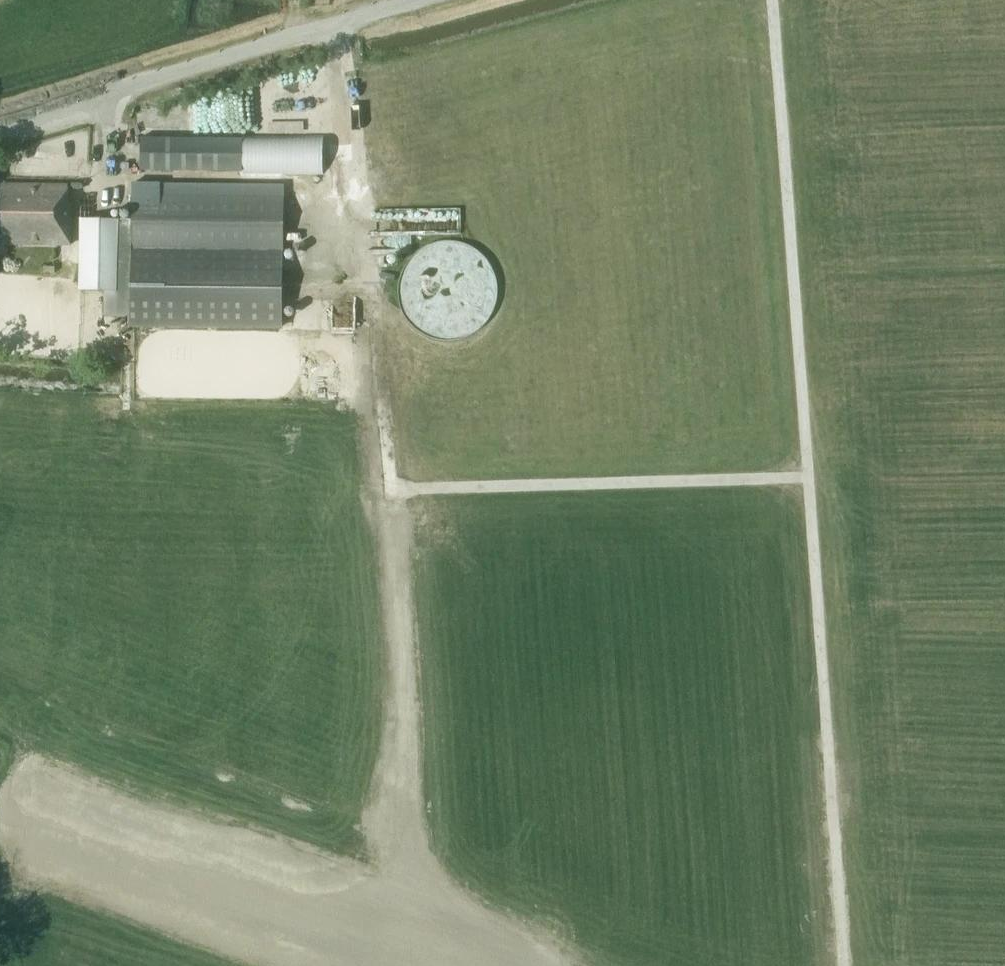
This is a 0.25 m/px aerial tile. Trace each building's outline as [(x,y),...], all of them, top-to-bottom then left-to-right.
[(141,137),(141,168),(141,170),(243,171),(243,138),(141,137)] [(71,203),(69,203),(69,185),(2,184),(2,191),(0,191),(0,237),(4,237),(4,244),(71,244),(71,203)] [(132,262),(131,324),(283,326),(283,274),(283,273),(284,189),(133,188),(132,220),(132,262)] [(457,209),(380,209),(380,231),(457,231),(457,209)] [(82,218),(81,290),(125,291),(126,262),(132,262),(132,220),(115,220),(115,219),(82,218)] [(488,263),(456,243),(419,252),(399,284),(408,320),(440,340),(477,331),(496,299),(488,263)] [(137,389),(138,365),(126,365),(125,406),(136,406),(136,389),(137,389)]
